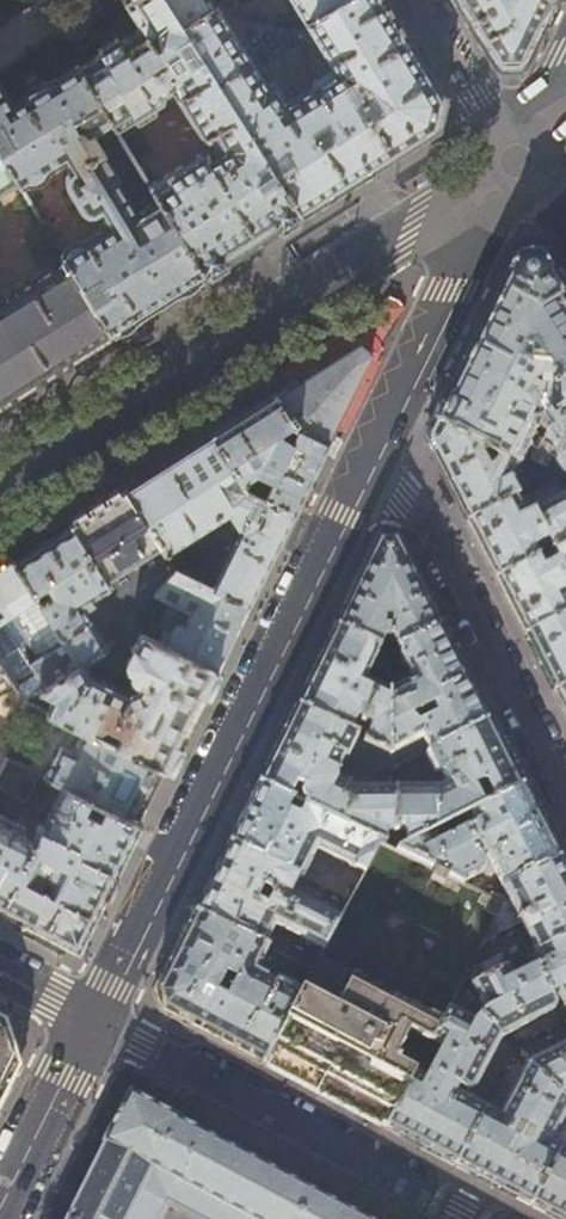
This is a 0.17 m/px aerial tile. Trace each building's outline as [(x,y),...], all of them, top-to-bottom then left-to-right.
[(126,3),(141,29),(79,67),(112,122),(117,130),(166,100),(166,96),(163,91),(171,86),(203,137),(205,137),(207,139),(209,138),(218,151),(209,157),(205,151),(202,151),(148,183),(156,197),(203,275),(253,243),(274,230),(299,214),(276,176),(262,184),(256,175),(259,169),(257,167),(266,161),(201,57),(191,62),(178,42),(188,36),(182,26),(166,0),(127,0),(128,2),(126,3)] [(182,26),(215,6),(212,0),(166,0),(182,26)] [(307,23),(342,0),(292,0),(307,23)] [(307,23),(336,70),(335,72),(330,69),(314,79),(316,84),(370,170),(414,142),(436,128),(439,114),(443,99),(404,35),(383,0),(342,0),(307,23)] [(457,8),(493,68),(523,66),(556,0),(452,0),(457,8)] [(61,35),(41,1),(0,26),(0,72),(61,35)] [(215,6),(182,26),(188,36),(201,57),(266,161),(276,176),(299,214),(352,181),(370,170),(316,84),(287,101),(273,79),(269,81),(262,79),(215,6)] [(17,182),(20,186),(65,160),(73,171),(70,174),(68,178),(68,182),(69,186),(83,208),(85,211),(89,213),(92,213),(96,213),(102,211),(110,225),(61,255),(64,260),(109,334),(155,305),(203,275),(156,197),(136,209),(117,178),(120,176),(94,133),(112,122),(79,67),(77,65),(13,104),(0,83),(0,154),(17,182)] [(17,182),(0,154),(0,193),(17,182)] [(541,259),(528,259),(517,260),(476,342),(462,370),(448,397),(435,425),(483,448),(498,454),(519,464),(551,480),(565,470),(565,300),(541,259)] [(47,373),(109,334),(64,260),(0,299),(0,403),(47,373)] [(279,375),(287,386),(274,394),(293,426),(328,443),(336,425),(372,353),(358,340),(354,343),(347,332),(279,375)] [(246,412),(211,433),(241,482),(252,475),(256,480),(245,488),(293,513),(310,478),(328,443),(293,426),(274,394),(246,412)] [(483,448),(435,425),(431,432),(427,441),(437,461),(448,483),(468,522),(516,497),(519,496),(511,480),(519,464),(498,454),(492,468),(487,469),(480,454),(483,448)] [(245,488),(241,482),(211,433),(169,460),(125,488),(162,551),(228,511),(240,530),(212,587),(248,605),(264,571),(293,513),(245,488)] [(98,505),(67,524),(109,592),(122,612),(126,620),(151,592),(172,568),(162,551),(125,488),(98,505)] [(516,497),(468,522),(483,551),(497,579),(535,558),(530,547),(546,539),(552,550),(565,543),(565,531),(565,529),(565,528),(565,495),(525,516),(516,497)] [(39,542),(12,559),(77,664),(78,663),(105,646),(82,609),(91,603),(89,598),(99,591),(101,595),(104,595),(109,592),(67,524),(39,542)] [(359,580),(336,627),(378,648),(384,639),(383,618),(392,618),(392,636),(398,648),(441,626),(422,591),(396,539),(388,540),(379,540),(359,580)] [(552,550),(557,560),(542,567),(537,558),(535,558),(497,579),(510,603),(526,635),(565,614),(565,597),(564,593),(565,592),(565,543),(552,550)] [(7,677),(14,688),(21,699),(77,664),(12,559),(0,567),(0,666),(7,677)] [(212,587),(172,568),(151,592),(168,600),(155,625),(161,628),(155,641),(215,671),(229,643),(248,605),(212,587)] [(132,629),(126,620),(122,612),(114,618),(114,623),(108,627),(115,640),(132,629)] [(526,635),(539,661),(555,692),(565,686),(565,614),(526,635)] [(441,626),(398,648),(388,653),(388,665),(402,658),(413,680),(389,692),(389,755),(422,738),(428,752),(489,720),(466,675),(441,626)] [(378,648),(336,627),(320,658),(308,684),(297,706),(352,734),(358,721),(370,727),(363,743),(389,755),(389,692),(364,681),(369,670),(388,679),(388,665),(388,653),(378,648)] [(155,641),(132,629),(115,640),(114,641),(128,648),(122,663),(123,668),(128,670),(129,673),(132,678),(136,683),(134,686),(133,686),(132,688),(123,690),(85,673),(78,663),(77,664),(21,699),(30,704),(81,728),(155,764),(166,770),(178,745),(190,720),(215,671),(155,641)] [(555,692),(565,714),(565,686),(555,692)] [(21,699),(14,688),(0,696),(0,764),(4,756),(30,704),(21,699)] [(352,734),(297,706),(289,721),(282,737),(274,753),(266,768),(258,784),(379,843),(384,845),(383,833),(395,833),(394,788),(356,789),(356,791),(336,781),(335,772),(339,763),(346,766),(347,762),(370,772),(395,771),(389,755),(363,743),(354,738),(355,736),(352,734)] [(489,720),(428,752),(424,756),(434,774),(439,774),(444,784),(440,788),(394,788),(395,833),(405,833),(405,846),(426,835),(465,815),(483,806),(480,800),(484,796),(479,786),(483,784),(492,801),(522,785),(503,749),(489,720)] [(142,790),(155,764),(81,728),(70,749),(59,744),(43,776),(60,784),(129,818),(142,790)] [(0,764),(0,785),(26,798),(39,774),(4,756),(0,764)] [(78,949),(109,885),(129,846),(140,823),(129,818),(60,784),(42,821),(36,818),(30,830),(0,815),(0,909),(78,949)] [(379,843),(258,784),(243,815),(233,836),(223,856),(214,875),(204,895),(195,912),(265,947),(276,926),(323,949),(340,917),(291,893),(299,876),(303,878),(308,867),(320,873),(325,873),(332,856),(364,871),(379,843)] [(522,785),(492,801),(483,806),(465,815),(469,825),(431,845),(426,835),(405,846),(395,851),(459,882),(482,871),(483,864),(480,856),(485,854),(501,885),(531,869),(532,872),(559,858),(541,822),(522,785)] [(501,885),(509,901),(502,904),(495,918),(493,921),(499,932),(520,921),(536,952),(565,936),(565,871),(559,858),(532,872),(531,869),(501,885)] [(495,918),(502,904),(482,894),(480,893),(476,902),(484,906),(483,909),(484,913),(495,918)] [(265,947),(195,912),(187,928),(174,956),(156,992),(159,1001),(162,1009),(206,1033),(263,1063),(302,990),(282,980),(292,960),(265,947)] [(536,952),(541,963),(513,978),(507,967),(484,978),(471,985),(483,1009),(477,1015),(499,1037),(552,1010),(554,1002),(550,994),(556,992),(565,1012),(565,936),(536,952)] [(478,965),(484,978),(507,967),(500,954),(478,965)] [(319,957),(302,990),(263,1063),(334,1100),(385,1127),(441,1021),(319,957)] [(448,1008),(441,1021),(385,1127),(419,1145),(455,1164),(484,1108),(454,1092),(457,1087),(465,1091),(473,1088),(499,1037),(477,1015),(472,1020),(448,1008)] [(7,1094),(18,1070),(11,1047),(4,1023),(0,1021),(0,1107),(7,1094)] [(526,1064),(565,1104),(565,1043),(526,1064)] [(565,1107),(565,1104),(526,1064),(499,1116),(484,1108),(455,1164),(492,1184),(531,1204),(560,1148),(548,1141),(565,1107)] [(177,1122),(178,1120),(129,1093),(102,1143),(104,1144),(66,1218),(156,1218),(169,1193),(219,1218),(361,1218),(177,1122)] [(560,1148),(531,1204),(559,1218),(565,1218),(565,1151),(560,1148)]
